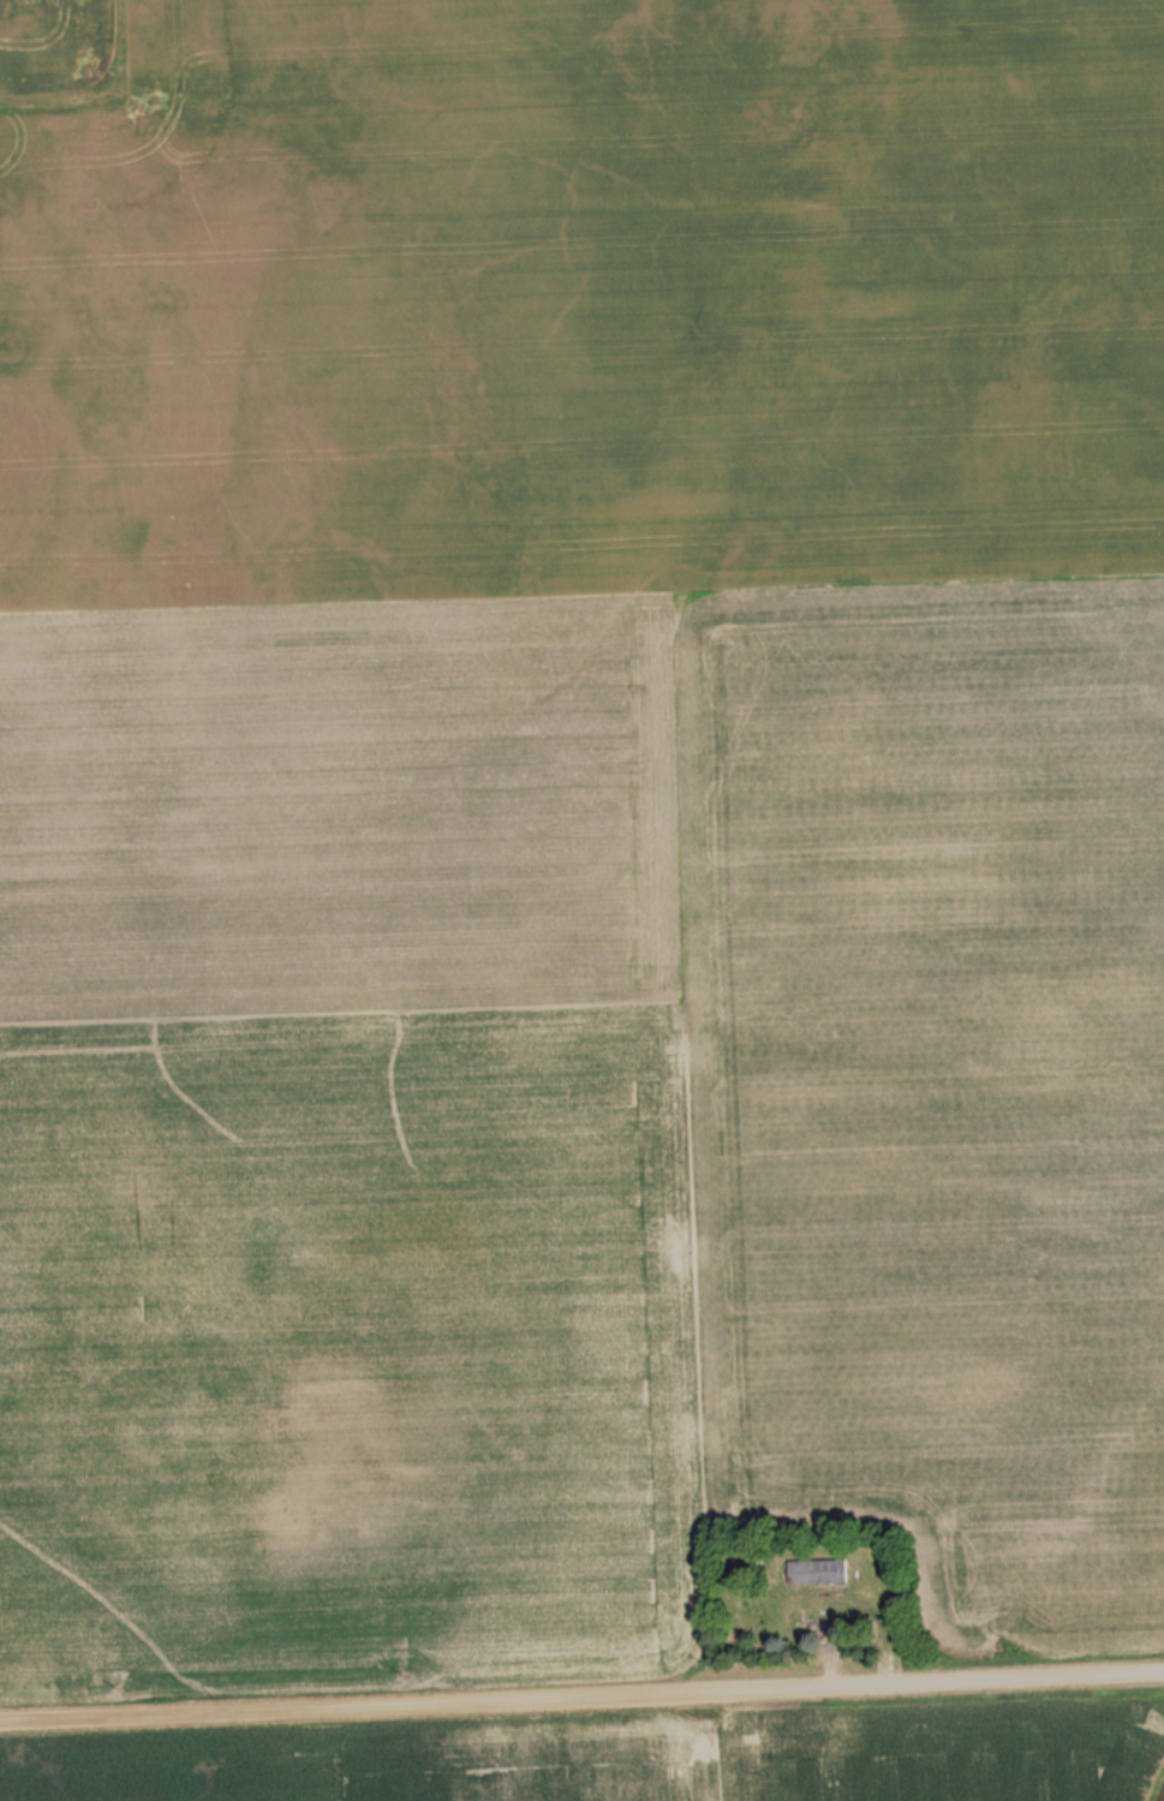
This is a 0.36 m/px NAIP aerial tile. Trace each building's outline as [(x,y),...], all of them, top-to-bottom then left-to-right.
[(791,1585),(853,1585),(853,1561),(791,1561),(791,1585)] [(810,1619),(810,1636),(826,1636),(826,1619),(810,1619)]
